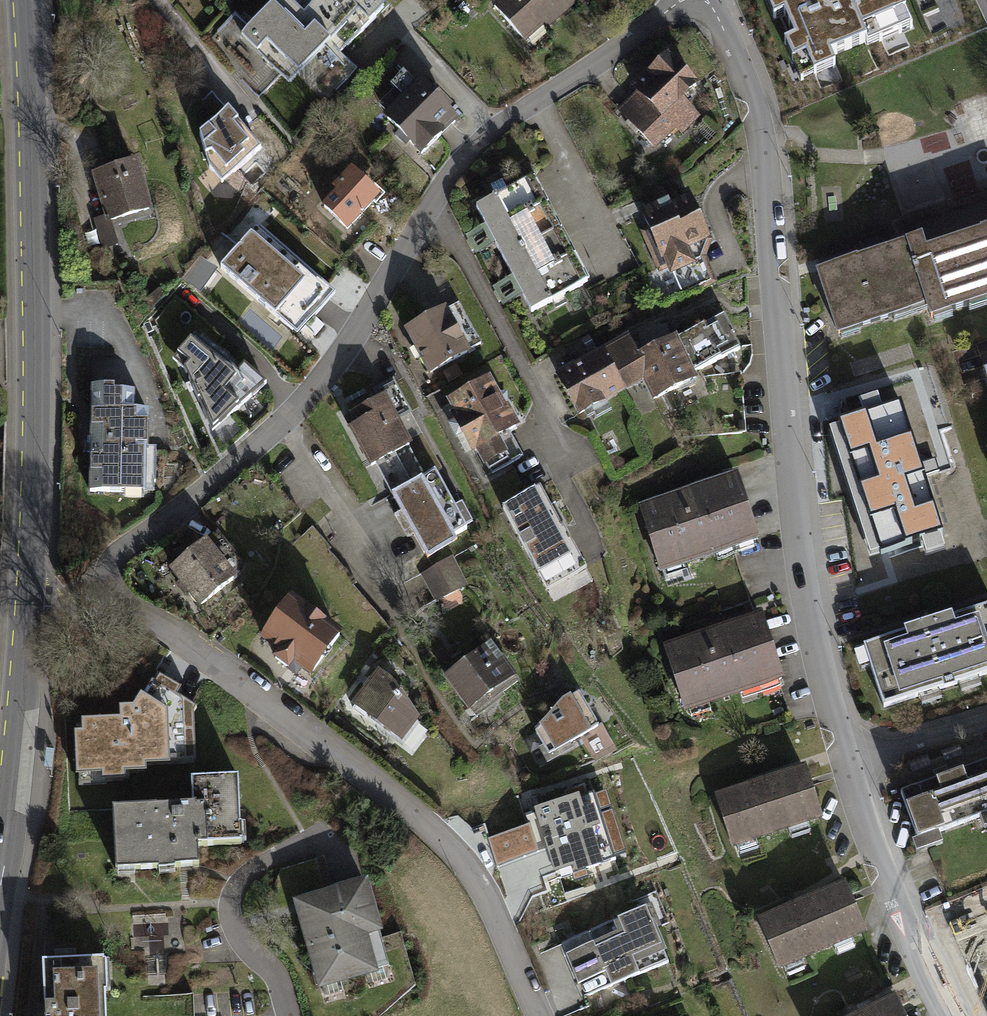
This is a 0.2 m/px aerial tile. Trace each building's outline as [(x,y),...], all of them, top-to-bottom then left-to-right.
[(241,33),(289,79),(331,36),(342,46),(385,2),(383,0),(272,0),(241,33)] [(534,39),(578,0),(499,0),(534,39)] [(773,58),(853,20),(875,64),(952,33),(936,0),(747,0),(773,58)] [(808,47),(778,59),(794,97),(823,85),(808,47)] [(416,63),(373,96),(411,144),(453,111),(416,63)] [(664,64),(608,113),(652,163),(707,114),(664,64)] [(229,106),(200,130),(209,164),(221,179),(261,145),(229,106)] [(133,142),(89,155),(108,216),(152,203),(133,142)] [(360,154),(317,193),(347,226),(390,188),(360,154)] [(529,173),(472,204),(533,317),(590,287),(529,173)] [(687,204),(636,222),(655,279),(707,262),(687,204)] [(257,218),(216,267),(297,334),(333,291),(327,287),(332,281),(257,218)] [(818,274),(838,340),(927,312),(931,325),(986,308),(986,238),(928,256),(923,242),(818,274)] [(206,263),(190,284),(203,294),(219,273),(206,263)] [(715,289),(550,363),(577,424),(743,350),(715,289)] [(453,313),(403,338),(428,386),(478,360),(453,313)] [(191,333),(172,356),(184,365),(212,431),(266,382),(244,361),(235,371),(191,333)] [(975,358),(986,393),(986,354),(975,358)] [(147,380),(84,383),(91,493),(154,489),(147,380)] [(489,385),(442,409),(481,483),(514,467),(502,443),(515,436),(489,385)] [(344,440),(365,479),(412,454),(398,427),(411,421),(393,386),(372,396),(378,408),(349,423),(355,434),(344,440)] [(898,412),(839,431),(882,567),(942,548),(918,474),(903,428),(898,412)] [(437,470),(396,492),(430,554),(457,539),(454,533),(474,522),(463,502),(456,506),(437,470)] [(742,545),(724,482),(644,505),(663,568),(742,545)] [(544,483),(504,504),(547,586),(587,565),(544,483)] [(202,523),(169,550),(204,593),(237,566),(202,523)] [(453,565),(420,581),(432,606),(465,590),(453,565)] [(281,590),(249,623),(297,671),(329,638),(281,590)] [(862,636),(889,712),(986,677),(986,592),(862,636)] [(779,682),(761,620),(673,645),(691,707),(779,682)] [(516,674),(482,634),(446,663),(480,704),(516,674)] [(377,663),(350,692),(398,736),(425,706),(377,663)] [(208,714),(157,668),(114,715),(165,761),(208,714)] [(604,743),(587,698),(534,718),(551,763),(604,743)] [(906,785),(928,847),(986,826),(986,757),(906,785)] [(827,831),(811,769),(720,793),(737,855),(827,831)] [(238,841),(237,784),(180,785),(180,807),(113,808),(114,879),(197,877),(197,841),(238,841)] [(613,839),(597,793),(547,810),(554,832),(563,857),(613,839)] [(867,944),(846,879),(761,906),(782,971),(867,944)] [(344,899),(297,911),(320,1002),(385,985),(361,894),(344,899)] [(686,959),(666,900),(569,934),(590,992),(686,959)] [(959,929),(985,990),(986,989),(986,917),(959,929)] [(111,967),(46,969),(47,1015),(113,1015),(111,967)] [(885,988),(823,1015),(897,1015),(885,988)]
